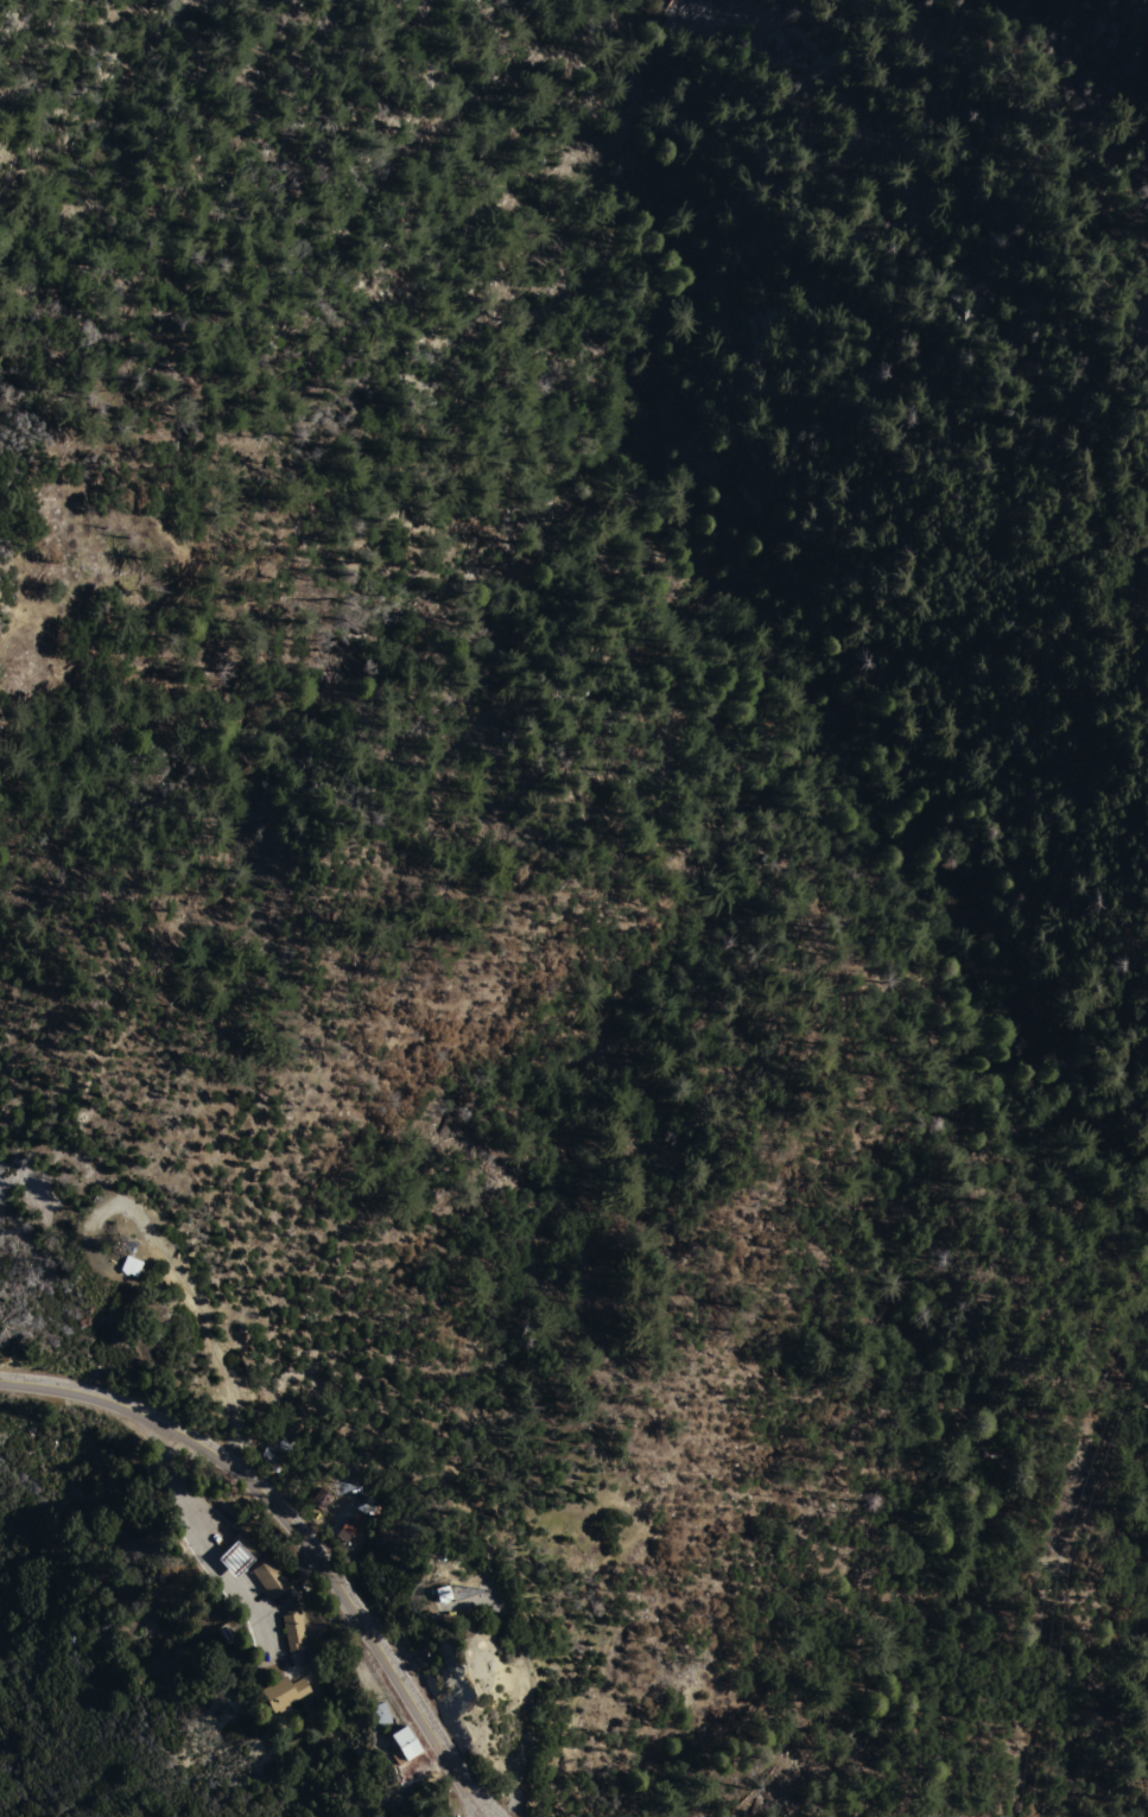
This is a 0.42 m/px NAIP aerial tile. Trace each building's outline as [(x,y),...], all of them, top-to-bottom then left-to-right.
[(135,1276),(128,1272),(127,1273),(123,1275),(119,1269),(125,1254),(141,1262),(135,1276)] [(281,1456),(277,1463),(261,1453),(266,1444),(281,1456)] [(322,1510),(310,1500),(321,1485),(334,1494),(322,1510)] [(347,1540),(335,1533),(340,1525),(341,1526),(348,1516),(359,1523),(347,1540)] [(354,1546),(369,1527),(357,1519),(343,1537),(354,1546)] [(236,1576),(217,1557),(235,1539),(233,1538),(242,1527),(264,1548),(236,1576)] [(292,1584),(273,1599),(252,1569),(271,1555),(292,1584)] [(448,1583),(451,1597),(438,1601),(435,1587),(448,1583)] [(306,1639),(300,1640),(302,1646),(288,1648),(281,1609),(300,1606),(306,1639)] [(284,1705),(285,1708),(274,1714),(260,1689),(286,1673),(291,1683),(304,1676),(311,1690),(284,1705)] [(421,1749),(398,1765),(391,1753),(399,1748),(389,1734),(406,1723),(421,1749)]
